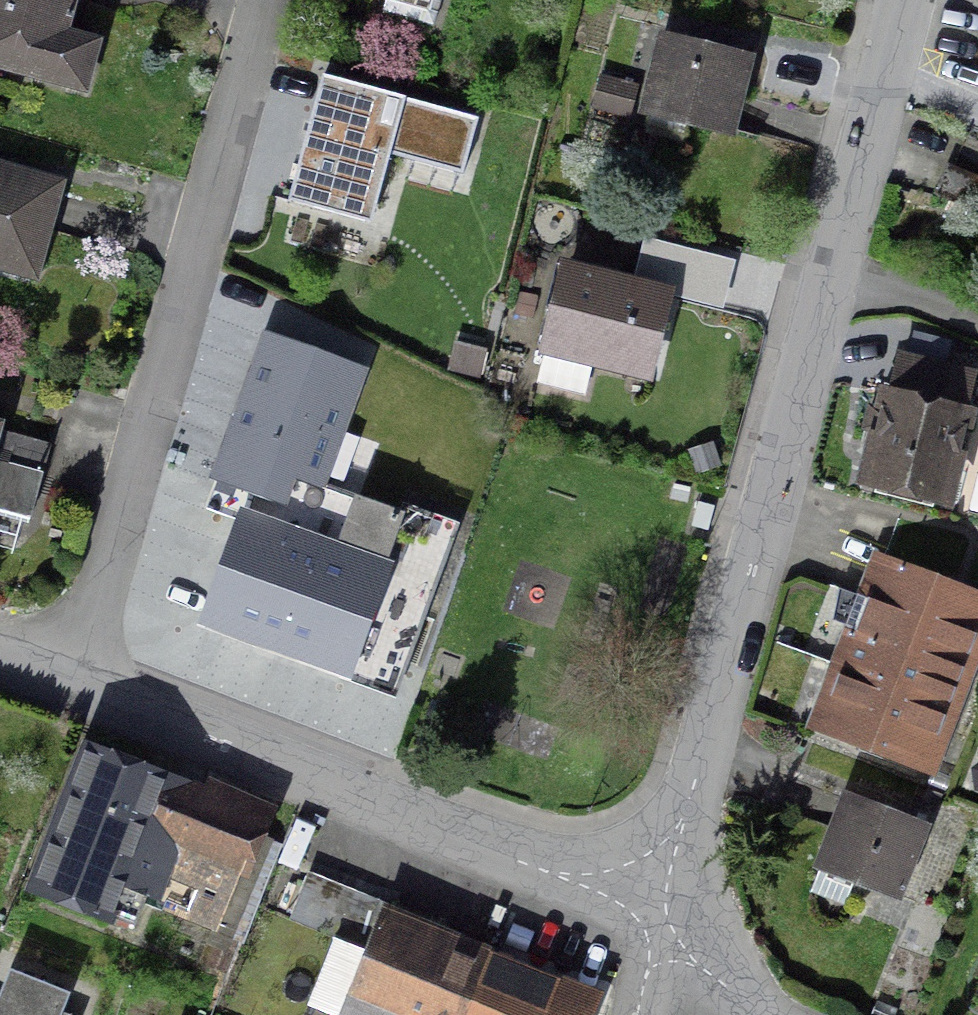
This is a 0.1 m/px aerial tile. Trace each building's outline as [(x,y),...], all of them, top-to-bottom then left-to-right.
[(80,90),(92,47),(58,39),(69,0),(0,0),(0,68),(80,90)] [(383,16),(433,28),(441,0),(387,0),(383,16)] [(645,115),(725,134),(743,62),(663,42),(645,115)] [(401,102),(322,80),(288,203),(368,225),(401,102)] [(629,92),(600,84),(594,108),(623,116),(629,92)] [(949,170),(937,200),(977,217),(977,182),(949,170)] [(33,263),(53,189),(0,174),(0,254),(33,263)] [(663,268),(656,296),(564,275),(537,387),(581,397),(590,363),(644,376),(664,298),(714,311),(721,283),(663,268)] [(400,667),(448,539),(317,490),(361,372),(265,337),(222,455),(264,471),(209,621),(341,669),(349,648),(400,667)] [(875,435),(863,483),(943,503),(964,419),(961,419),(971,380),(895,361),(885,400),(883,400),(880,414),(867,411),(864,420),(862,432),(875,435)] [(39,480),(48,448),(0,435),(0,469),(39,480)] [(977,628),(977,606),(948,595),(878,568),(839,670),(817,727),(924,768),(936,737),(946,711),(977,628)] [(195,799),(84,756),(33,888),(131,926),(142,897),(212,927),(264,803),(213,781),(201,786),(195,799)] [(845,803),(819,868),(893,898),(919,832),(845,803)] [(485,964),(383,923),(346,1013),(346,1014),(588,1014),(591,1006),(485,964)] [(0,989),(0,1014),(60,1014),(67,996),(7,972),(0,989)]
